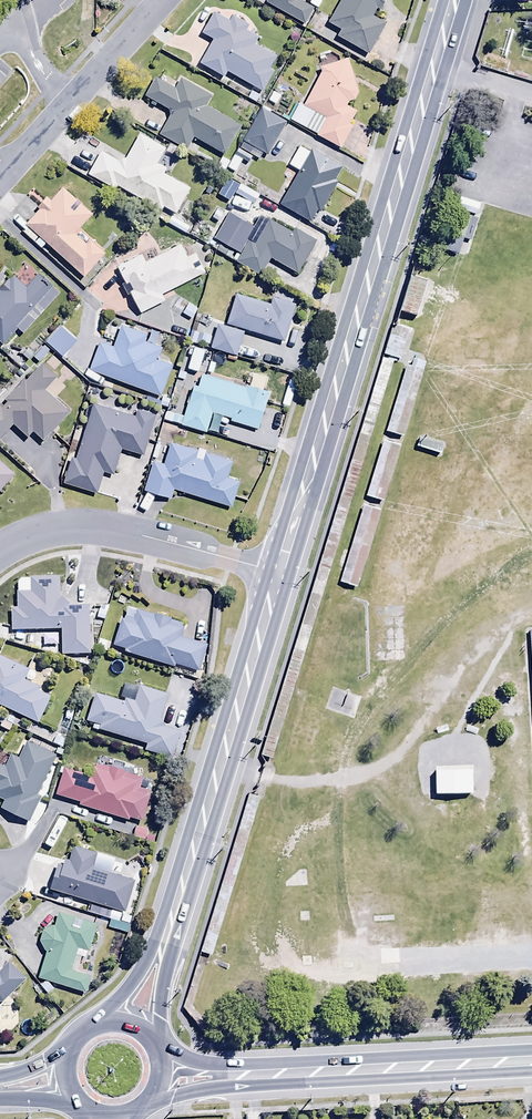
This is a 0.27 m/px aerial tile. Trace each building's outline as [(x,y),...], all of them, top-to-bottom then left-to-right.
[(265,2),(304,24),(313,8),(299,0),(267,0),(265,2)] [(309,3),(317,9),(323,0),(311,0),(309,3)] [(327,23),(340,30),(336,36),(367,54),(384,24),(372,17),(378,7),(379,8),(383,0),(340,0),(327,23)] [(224,78),(226,73),(262,91),(272,72),(268,70),(275,56),(254,46),(258,38),(244,31),(247,25),(231,17),(229,22),(212,13),(200,35),(212,41),(199,65),(224,78)] [(320,67),(320,72),(303,106),(298,103),(289,120),(317,134),(316,135),(340,148),(353,122),(350,120),(355,111),(346,106),(349,100),(353,102),(358,93),(349,60),(346,58),(320,67)] [(240,126),(205,106),(212,95),(181,77),(177,84),(163,76),(160,81),(154,78),(144,95),(171,111),(158,133),(185,149),(193,137),(223,155),(240,126)] [(284,123),(260,109),(238,147),(259,159),(263,153),(266,154),(284,123)] [(110,187),(112,184),(179,218),(192,191),(162,175),(166,168),(156,163),(164,147),(138,134),(126,158),(122,156),(118,163),(98,152),(87,175),(110,187)] [(298,147),(288,164),(298,170),(279,205),(310,222),(316,211),(321,213),(337,182),(335,180),(342,167),(311,151),(310,153),(298,147)] [(39,210),(26,224),(83,277),(103,255),(77,231),(93,214),(62,186),(48,201),(44,197),(35,206),(39,210)] [(261,276),(271,259),(297,274),(316,241),(294,228),(291,232),(269,219),(262,232),(228,213),(214,238),(240,253),(235,262),(261,276)] [(162,294),(204,273),(194,254),(187,257),(180,244),(144,261),(141,254),(116,267),(124,283),(121,284),(127,295),(130,294),(140,314),(165,301),(162,294)] [(1,345),(16,329),(22,334),(60,293),(39,274),(27,287),(13,275),(0,289),(0,345),(1,345)] [(427,281),(410,276),(399,313),(416,318),(427,281)] [(186,317),(177,314),(173,325),(183,329),(184,326),(191,328),(195,317),(187,314),(186,317)] [(100,333),(89,361),(157,387),(171,351),(159,346),(162,338),(144,331),(147,326),(121,315),(112,338),(100,333)] [(219,315),(211,338),(234,346),(242,322),(219,315)] [(409,332),(391,327),(383,355),(401,360),(409,332)] [(211,337),(191,331),(188,342),(200,346),(202,343),(209,345),(211,337)] [(186,369),(196,372),(203,351),(190,346),(187,355),(190,356),(186,369)] [(12,425),(26,438),(31,432),(44,443),(69,414),(43,391),(56,376),(39,362),(0,407),(0,439),(12,425)] [(425,369),(407,364),(387,434),(405,439),(425,369)] [(244,385),(244,387),(201,376),(198,387),(192,385),(183,416),(165,411),(160,428),(169,431),(171,423),(206,433),(211,414),(230,419),(229,422),(258,429),(268,392),(244,385)] [(135,417),(91,405),(76,458),(69,457),(62,485),(96,494),(102,472),(113,475),(120,451),(142,457),(154,415),(137,410),(135,417)] [(425,439),(417,443),(415,447),(440,454),(443,444),(425,439)] [(401,445),(385,440),(369,496),(385,501),(401,445)] [(169,498),(172,490),(230,508),(238,482),(226,478),(231,461),(205,453),(202,462),(194,460),(197,452),(170,444),(163,465),(153,462),(144,490),(169,498)] [(0,464),(0,490),(13,476),(0,464)] [(383,509),(365,503),(342,584),(360,589),(383,509)] [(87,604),(68,605),(59,595),(58,578),(20,579),(16,582),(16,608),(10,609),(11,631),(60,629),(61,655),(89,654),(87,604)] [(124,648),(123,653),(174,668),(175,665),(198,672),(206,645),(180,638),(184,625),(127,608),(124,620),(120,619),(112,645),(124,648)] [(38,724),(51,696),(38,690),(39,687),(24,680),(29,670),(0,657),(0,706),(38,724)] [(158,726),(167,695),(124,683),(118,701),(94,694),(86,722),(94,725),(92,729),(145,744),(144,750),(172,758),(179,732),(158,726)] [(461,737),(425,739),(428,782),(464,779),(461,737)] [(37,794),(56,756),(26,740),(17,759),(11,756),(4,770),(0,768),(0,800),(3,802),(0,807),(0,809),(28,823),(41,796),(37,794)] [(80,802),(79,806),(128,822),(129,818),(140,822),(149,792),(139,789),(142,777),(95,762),(90,778),(64,769),(56,795),(80,802)] [(135,827),(132,838),(153,844),(154,837),(148,835),(149,831),(135,827)] [(97,854),(73,847),(68,861),(64,860),(62,865),(58,863),(48,890),(123,912),(132,881),(92,870),(97,854)] [(46,952),(37,979),(84,993),(89,977),(68,970),(76,947),(88,951),(96,925),(58,914),(54,928),(42,930),(39,941),(46,952)] [(109,920),(107,929),(127,934),(130,926),(109,920)] [(25,981),(9,963),(0,971),(0,1003),(25,981)]
